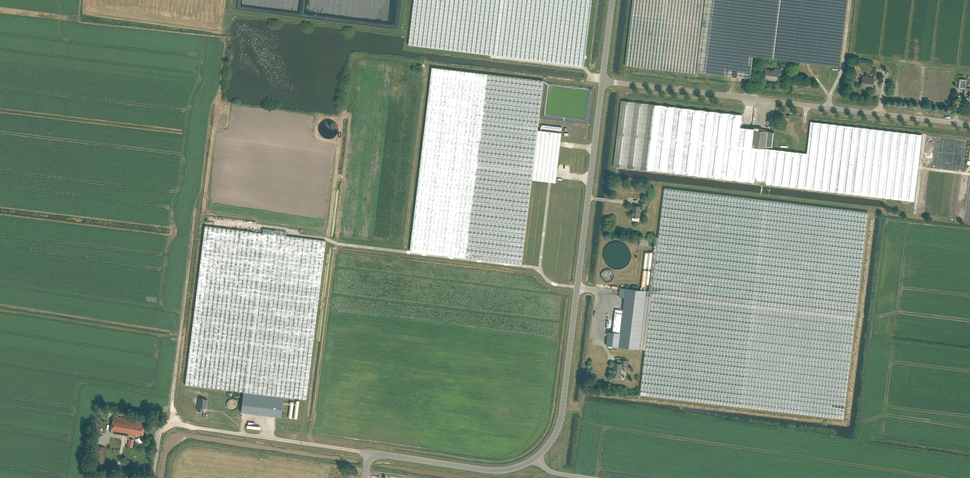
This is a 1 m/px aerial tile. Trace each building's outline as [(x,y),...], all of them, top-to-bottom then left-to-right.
[(591,0),(414,0),(409,45),(583,66),(591,0)] [(704,0),(633,0),(625,65),(695,74),(704,0)] [(774,59),(839,67),(847,0),(705,0),(699,49),(696,72),(728,76),(729,70),(751,72),(753,56),(774,59)] [(410,251),(522,264),(532,179),(538,130),(544,81),(432,67),(410,251)] [(781,76),(781,70),(775,69),(775,71),(766,70),(765,76),(764,76),(764,77),(765,77),(765,78),(771,79),(771,80),(777,81),(777,77),(781,77),(781,76)] [(729,70),(728,76),(750,79),(751,72),(729,70)] [(879,81),(879,75),(874,74),(874,78),(862,77),(861,87),(870,88),(870,87),(873,87),(874,81),(879,81)] [(965,88),(966,79),(960,79),(959,87),(965,88),(964,94),(969,95),(969,99),(969,89),(965,88)] [(742,127),(743,115),(621,100),(614,166),(914,201),(922,135),(810,121),(807,153),(765,148),(766,147),(772,147),(774,132),(763,131),(763,129),(754,128),(742,127)] [(338,130),(338,129),(338,128),(338,127),(338,126),(337,126),(337,125),(337,124),(336,123),(335,122),(334,121),(333,121),(332,120),(331,120),(330,120),(329,119),(328,119),(327,120),(326,120),(325,120),(324,121),(323,121),(322,122),(321,123),(320,124),(320,125),(320,126),(319,126),(319,127),(319,128),(319,129),(319,130),(319,131),(320,132),(320,133),(320,134),(321,134),(321,135),(322,135),(322,136),(323,137),(324,137),(325,137),(325,138),(326,138),(327,138),(328,138),(329,138),(330,138),(331,138),(332,138),(332,137),(333,137),(334,137),(335,136),(335,135),(336,135),(336,134),(337,134),(337,133),(337,132),(338,131),(338,130)] [(562,133),(538,130),(532,179),(556,182),(562,133)] [(649,287),(649,289),(649,291),(856,315),(868,212),(664,188),(658,237),(655,237),(649,287)] [(645,209),(646,203),(640,202),(640,206),(634,206),(633,211),(632,211),(632,217),(632,219),(633,221),(638,221),(639,220),(641,209),(645,209)] [(306,400),(326,240),(205,226),(185,385),(243,392),(241,412),(277,416),(281,417),(284,397),(306,400)] [(615,269),(616,269),(617,269),(618,269),(620,269),(621,269),(622,269),(623,268),(624,267),(625,267),(626,266),(627,265),(628,264),(629,263),(629,262),(630,261),(630,260),(631,259),(631,258),(631,257),(631,256),(631,254),(631,253),(631,252),(630,251),(630,250),(629,249),(629,248),(628,247),(627,246),(626,245),(625,244),(624,244),(623,243),(622,243),(621,242),(620,242),(618,242),(617,242),(616,242),(615,242),(614,242),(613,243),(611,243),(610,244),(609,244),(608,245),(607,246),(607,247),(606,248),(605,249),(605,250),(604,251),(604,252),(604,253),(603,254),(603,256),(603,257),(604,258),(604,259),(604,260),(605,261),(605,262),(606,263),(607,264),(607,265),(608,266),(609,267),(610,267),(611,268),(613,269),(614,269),(615,269)] [(633,281),(634,282),(636,282),(637,281),(638,281),(639,281),(639,280),(640,279),(641,278),(641,277),(641,276),(641,275),(641,274),(641,273),(640,272),(640,271),(639,271),(638,270),(637,269),(636,269),(634,269),(633,269),(632,270),(631,271),(630,271),(630,272),(629,273),(629,274),(629,275),(629,276),(629,277),(629,278),(630,279),(631,280),(631,281),(632,281),(633,281)] [(844,419),(856,315),(649,291),(646,291),(638,290),(632,289),(629,289),(626,288),(622,321),(614,320),(613,332),(608,331),(606,345),(645,350),(640,395),(844,419)] [(612,378),(617,379),(620,379),(621,375),(622,366),(627,367),(627,361),(621,360),(621,364),(615,363),(614,368),(613,368),(613,374),(612,378)] [(206,408),(207,400),(199,398),(198,406),(197,406),(197,411),(203,411),(203,407),(206,408)] [(231,410),(232,410),(233,410),(234,410),(235,410),(235,409),(236,409),(236,408),(237,408),(237,407),(238,406),(238,405),(238,404),(238,403),(238,402),(237,402),(237,401),(236,400),(235,400),(235,399),(234,399),(233,399),(232,399),(231,399),(230,399),(229,399),(229,400),(228,400),(228,401),(227,401),(227,402),(227,403),(226,404),(226,405),(227,405),(227,406),(227,407),(227,408),(228,408),(229,409),(230,410),(231,410)] [(112,424),(144,429),(145,421),(113,416),(112,423),(112,424)] [(112,424),(112,423),(107,422),(106,432),(111,433),(132,436),(136,436),(136,435),(143,436),(144,429),(112,424)] [(102,468),(106,447),(96,446),(93,466),(102,468)]
